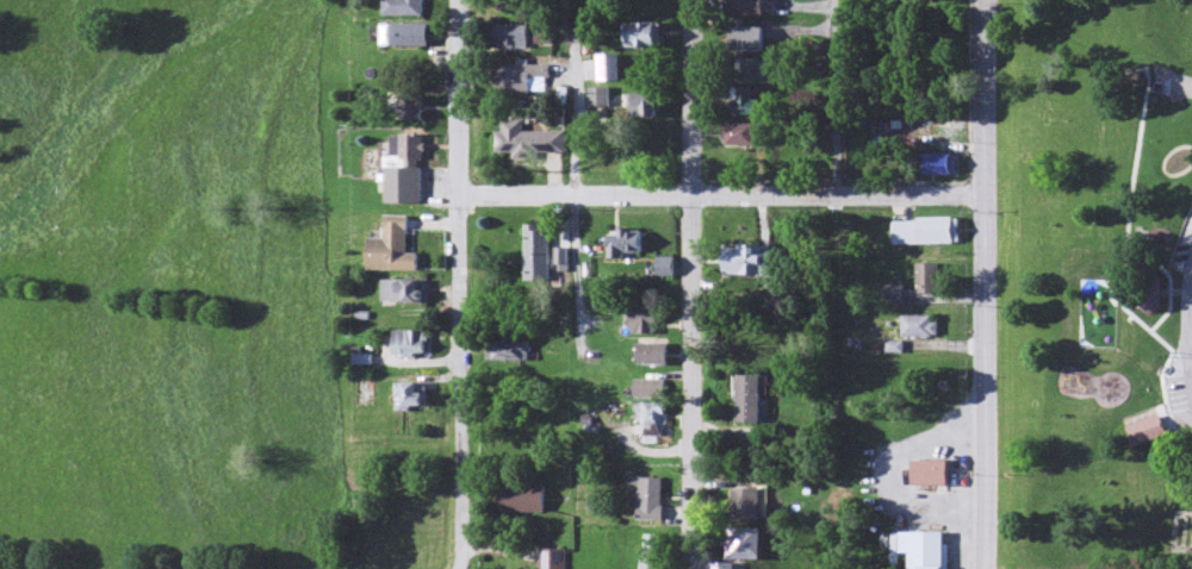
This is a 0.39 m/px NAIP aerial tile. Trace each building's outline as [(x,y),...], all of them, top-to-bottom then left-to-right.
[(1125,77),(1148,73),(1149,83),(1126,87),(1125,77)] [(1141,279),(1166,279),(1166,309),(1141,309),(1141,279)] [(1128,427),(1135,449),(1169,436),(1162,415),(1128,427)]
